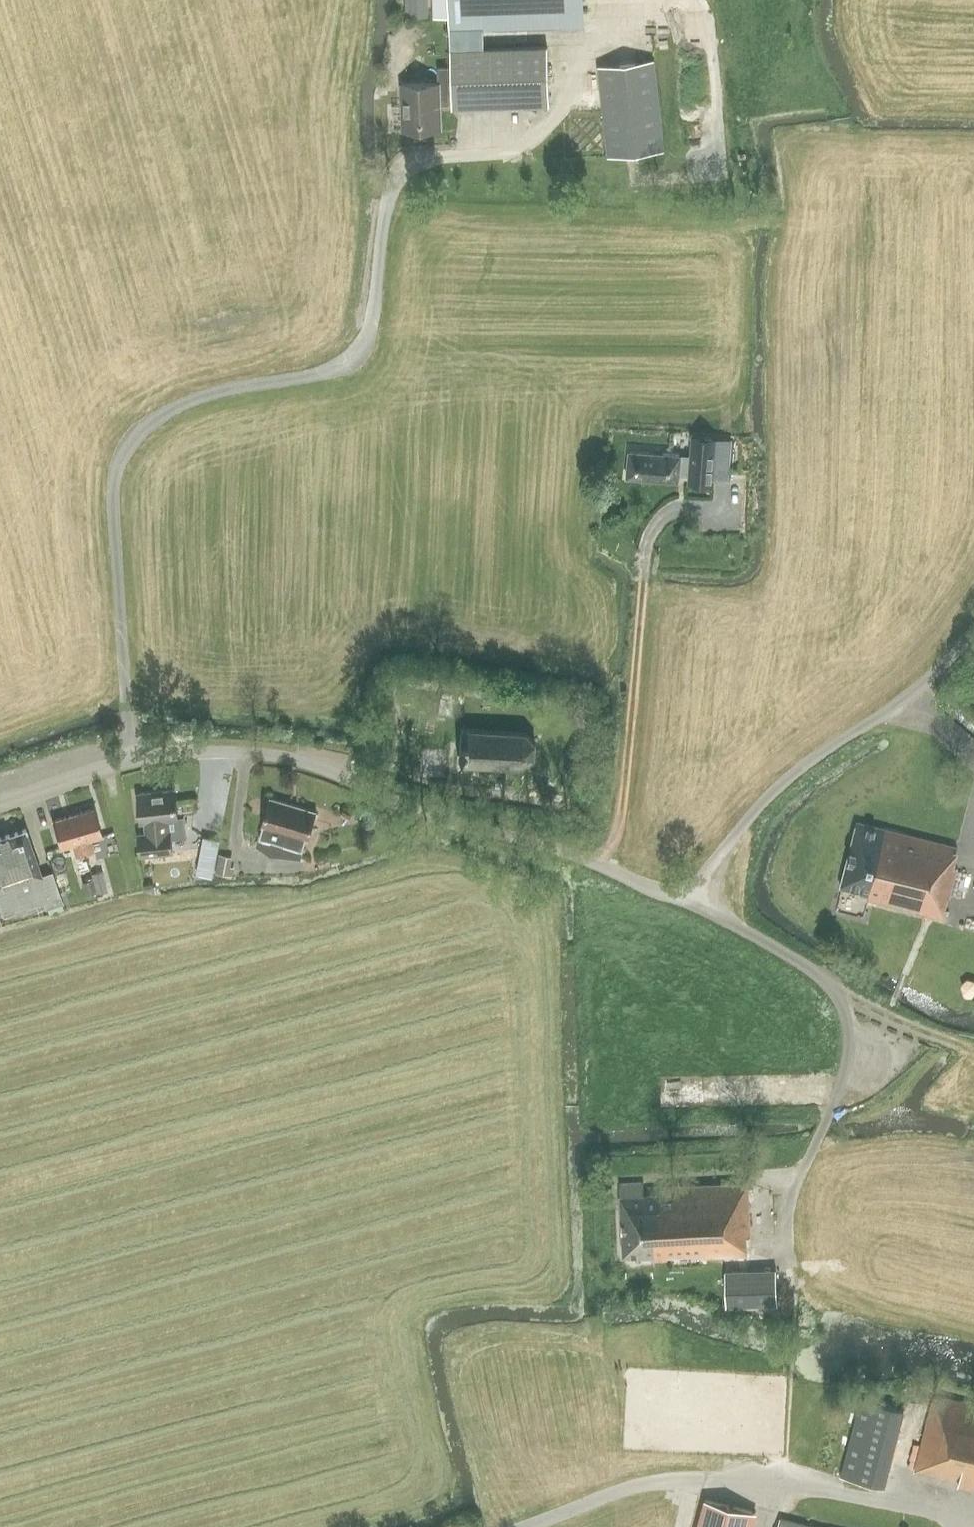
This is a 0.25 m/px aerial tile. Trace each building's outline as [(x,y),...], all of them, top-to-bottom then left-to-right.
[(451,15),(452,50),(451,50),(452,67),(439,68),(439,83),(402,84),(404,130),(442,129),(441,108),(550,104),(548,47),(485,49),(484,29),(583,25),(582,0),(450,0),(451,15)] [(406,18),(429,18),(429,0),(406,0),(406,18)] [(436,16),(451,15),(450,0),(436,0),(436,16)] [(608,156),(664,150),(654,61),(598,67),(608,156)] [(713,484),(717,440),(694,438),(692,457),(681,456),(681,455),(630,451),(627,477),(679,481),(680,471),(691,471),(690,482),(713,484)] [(527,765),(535,758),(536,743),(527,733),(462,729),(461,740),(461,746),(460,751),(460,763),(471,763),(525,767),(527,765)] [(170,830),(168,820),(179,818),(176,789),(139,793),(142,822),(146,822),(147,832),(140,833),(142,855),(173,851),(171,830),(170,830)] [(308,838),(316,812),(272,798),(263,825),(308,838)] [(73,814),(85,854),(94,851),(90,839),(103,835),(95,808),(73,814)] [(76,856),(85,854),(73,814),(52,821),(60,847),(73,844),(76,856)] [(944,918),(957,866),(953,865),(957,847),(858,822),(841,887),(870,895),(869,899),(944,918)] [(26,829),(0,837),(0,900),(5,913),(44,900),(46,906),(62,901),(58,890),(52,871),(42,874),(26,829)] [(300,860),(303,849),(275,841),(270,857),(300,860)] [(218,873),(234,876),(235,868),(232,867),(234,857),(221,855),(218,873)] [(214,877),(216,864),(201,861),(198,874),(214,877)] [(92,875),(97,895),(107,892),(102,873),(92,875)] [(86,896),(96,894),(92,881),(83,884),(86,896)] [(644,1182),(620,1183),(623,1256),(654,1255),(654,1259),(669,1259),(669,1254),(703,1252),(703,1257),(748,1255),(747,1235),(751,1235),(749,1182),(660,1186),(660,1193),(644,1194),(644,1182)] [(748,1271),(726,1271),(728,1308),(749,1307),(748,1271)] [(935,1395),(915,1471),(973,1486),(973,1406),(935,1395)] [(885,1486),(904,1411),(859,1399),(840,1475),(885,1486)] [(754,1511),(706,1499),(699,1526),(750,1526),(754,1511)] [(781,1518),(779,1526),(815,1526),(781,1518)]
